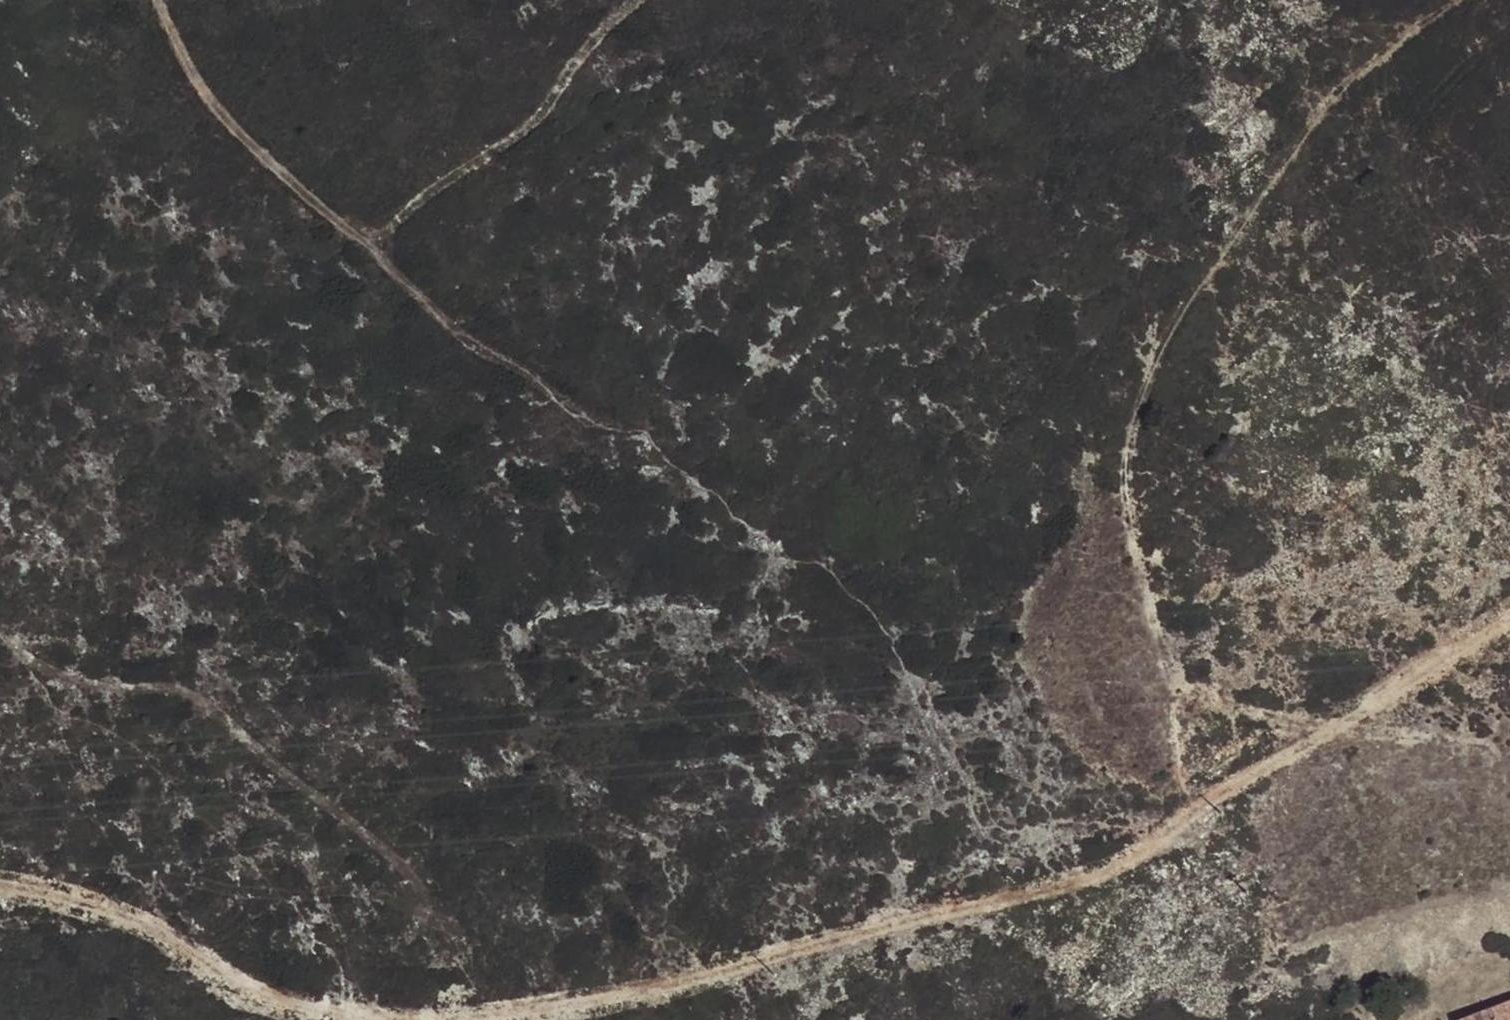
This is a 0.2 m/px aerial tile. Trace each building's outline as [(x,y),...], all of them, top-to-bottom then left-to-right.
[(1460,1019),(1509,1019),(1509,1001),(1460,1019)]
